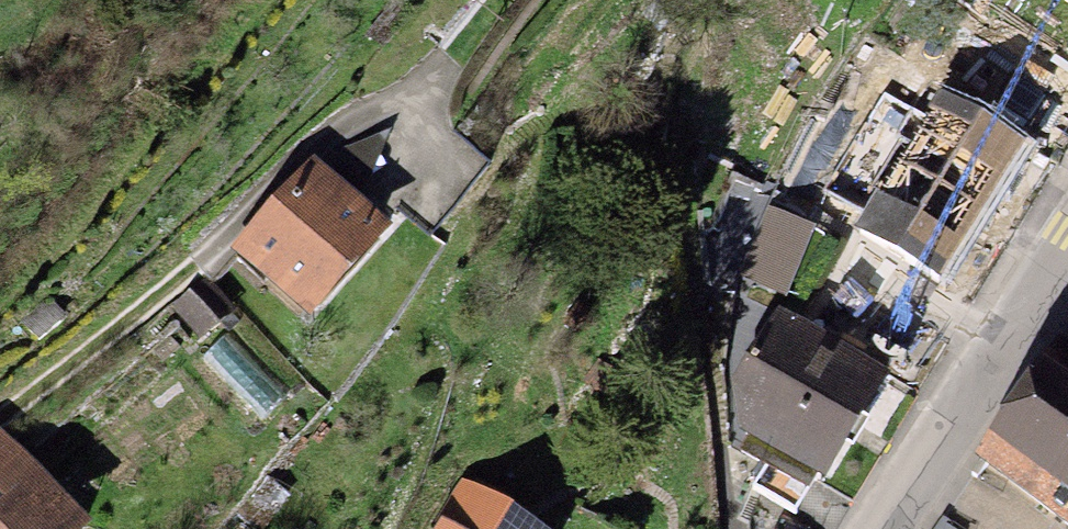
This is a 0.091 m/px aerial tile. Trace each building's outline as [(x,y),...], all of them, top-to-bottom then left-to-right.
[(943,85),(859,222),(943,274),(1027,137),(943,85)] [(704,286),(732,291),(733,278),(776,186),(739,167),(701,238),(704,286)] [(314,176),(247,249),(308,306),(374,232),(314,176)] [(223,303),(211,288),(183,311),(194,325),(210,331),(225,319),(223,303)] [(39,339),(59,321),(43,302),(23,322),(39,339)] [(740,447),(808,486),(816,472),(826,477),(891,372),(779,308),(733,376),(737,426),(749,432),(740,447)] [(1059,333),(974,452),(1067,525),(1067,341),(1059,333)] [(0,478),(0,528),(48,528),(0,478)] [(434,528),(548,528),(465,478),(434,528)]
